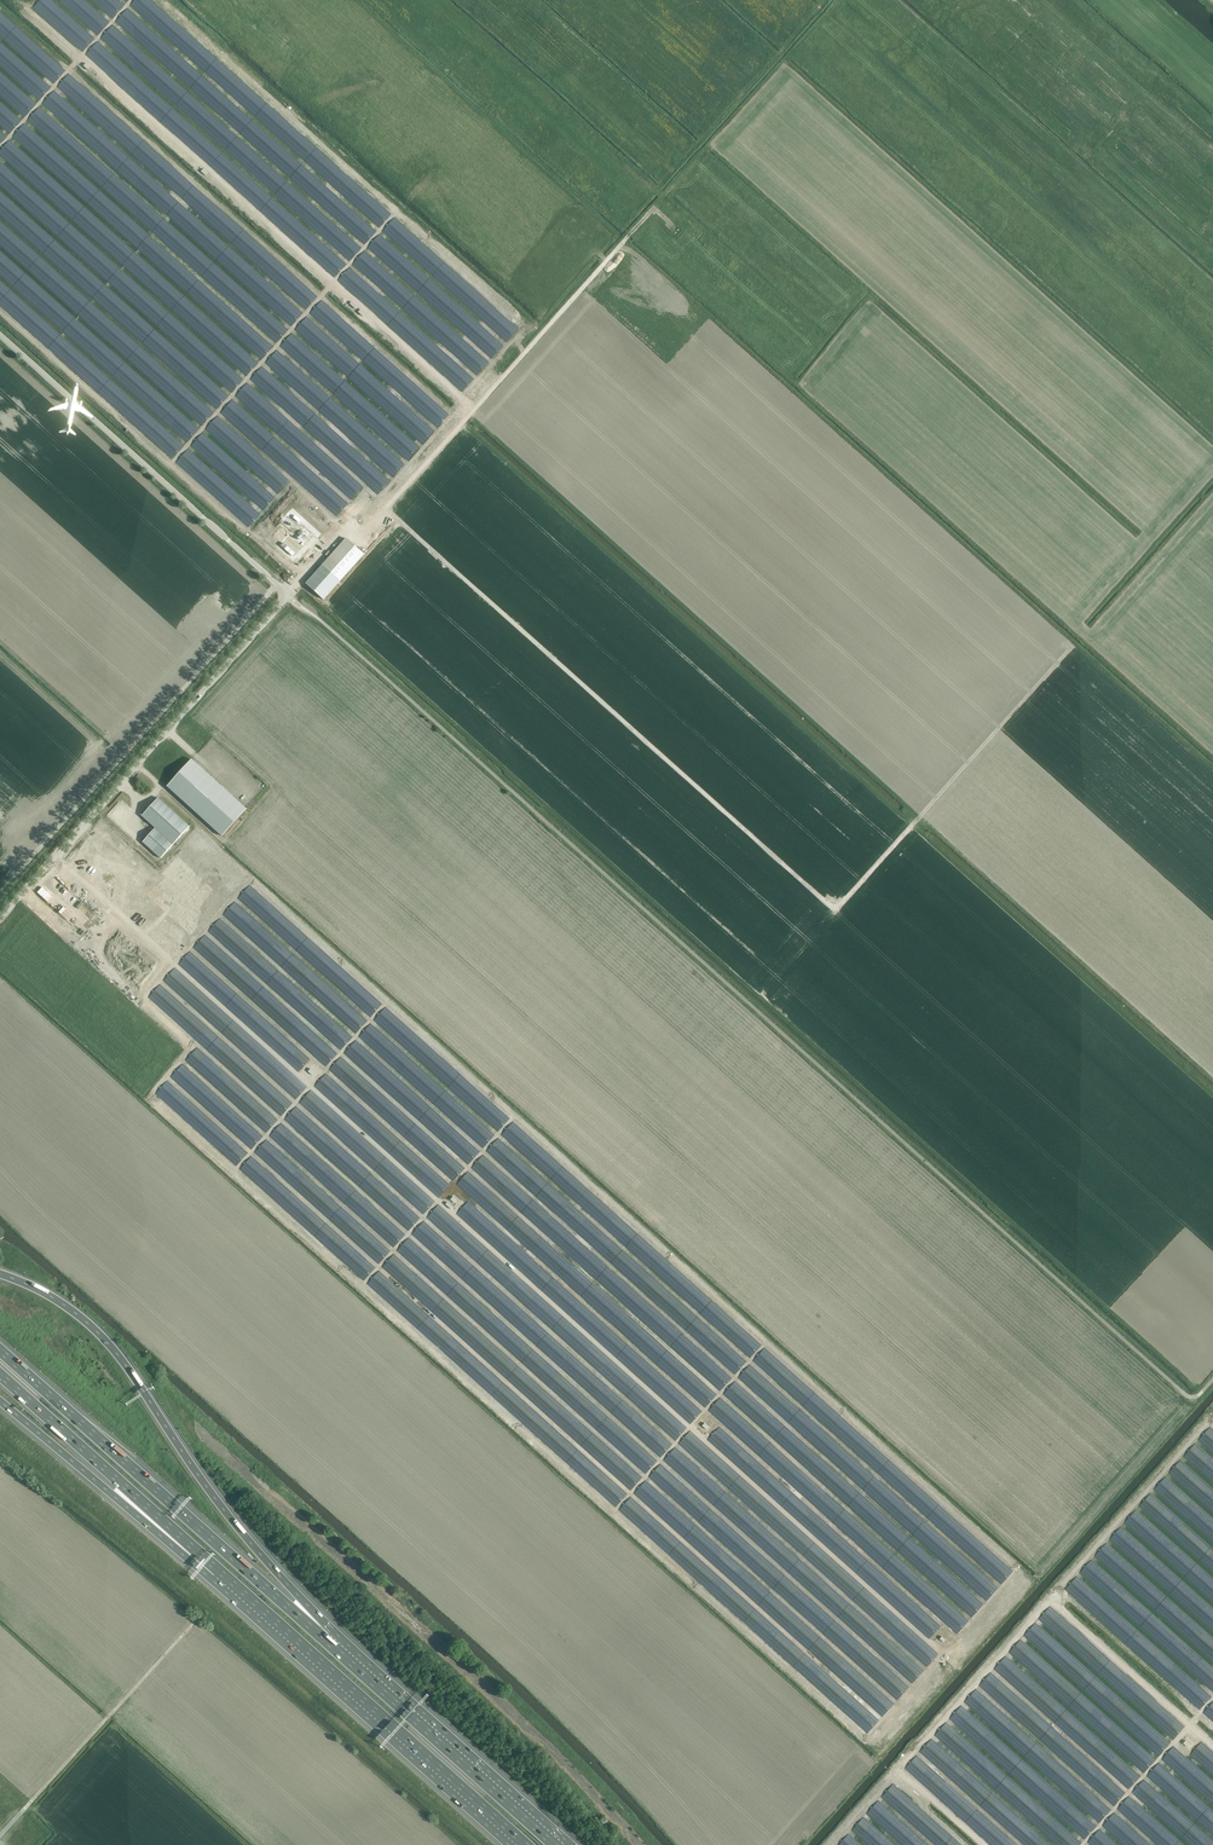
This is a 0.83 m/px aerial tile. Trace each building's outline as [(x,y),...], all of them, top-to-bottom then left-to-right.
[(319,526),(338,506),(306,477),(287,498),(319,526)] [(324,600),(364,555),(346,539),(306,584),(324,600)] [(192,759),(167,786),(222,836),(247,809),(192,759)] [(143,842),(161,858),(190,826),(159,797),(142,816),(155,828),(143,842)] [(151,1060),(156,1066),(159,1063),(154,1057),(151,1060)]
